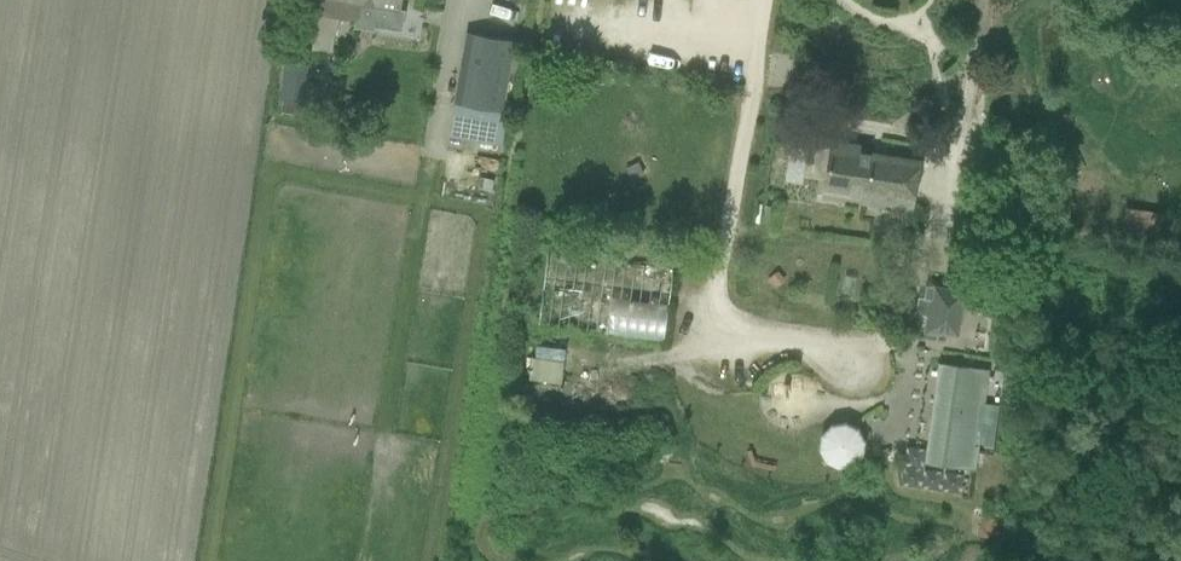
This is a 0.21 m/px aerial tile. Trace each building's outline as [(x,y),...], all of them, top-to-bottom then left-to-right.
[(343,1),(341,18),(356,21),(356,16),(357,16),(360,0),(340,0),(343,1)] [(355,27),(374,30),(378,6),(400,9),(401,0),(360,0),(357,16),(356,16),(356,21),(355,27)] [(515,40),(468,32),(456,103),(503,111),(515,40)] [(280,96),(278,112),(301,116),(303,102),(306,103),(306,100),(313,50),(288,46),(280,96)] [(456,103),(450,136),(497,144),(503,111),(456,103)] [(865,200),(912,207),(918,162),(832,149),(827,186),(867,192),(865,200)] [(638,161),(626,167),(633,180),(645,173),(638,161)] [(539,322),(662,340),(672,270),(549,252),(539,322)] [(778,270),(768,278),(776,287),(786,279),(778,270)] [(846,275),(843,293),(855,295),(857,276),(846,275)] [(959,336),(966,289),(935,284),(934,286),(925,284),(923,298),(919,297),(916,314),(926,315),(923,333),(936,335),(936,332),(959,336)] [(1011,285),(1009,299),(1021,300),(1022,286),(1011,285)] [(965,470),(975,472),(989,373),(939,365),(938,371),(925,465),(965,470)] [(938,371),(917,369),(913,403),(901,485),(961,495),(965,470),(925,465),(938,371)] [(822,459),(827,464),(833,469),(840,471),(848,470),(855,467),(861,462),(865,454),(866,446),(864,438),(860,432),(854,427),(846,424),(838,424),(831,427),(826,431),(821,437),(819,444),(820,452),(822,459)]
